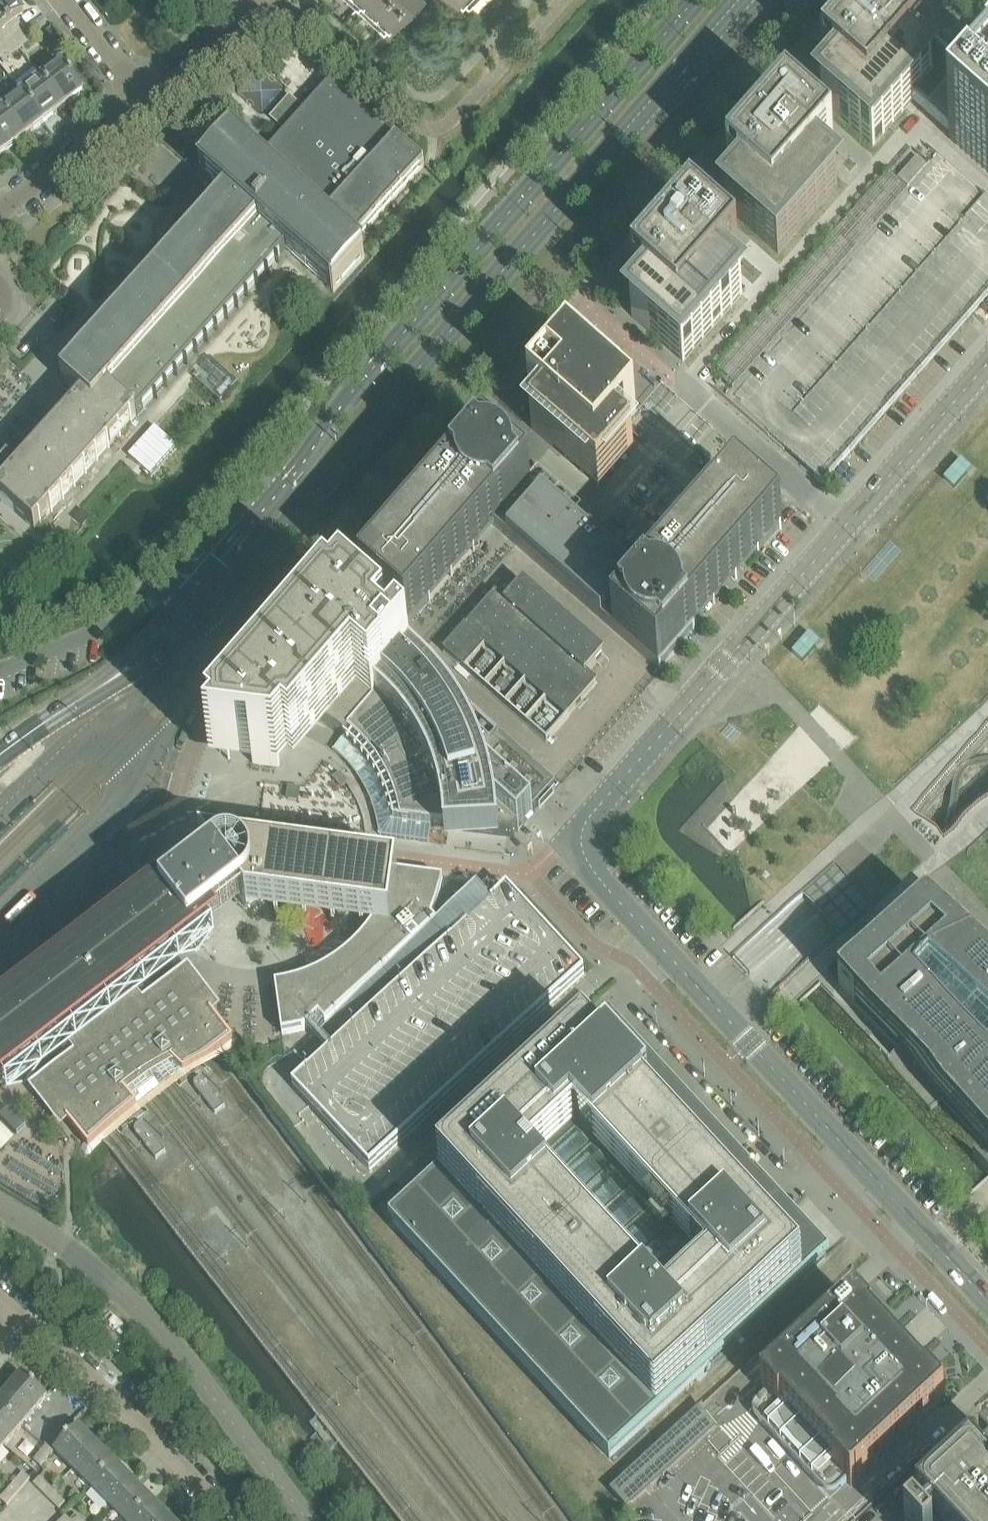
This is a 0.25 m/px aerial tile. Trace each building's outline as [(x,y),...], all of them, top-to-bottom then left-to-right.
[(16,21),(24,15),(12,0),(3,0),(0,2),(0,49),(1,49),(24,31),(16,21)] [(385,31),(414,0),(352,0),(385,31)] [(927,39),(929,37),(886,0),(880,0),(823,65),(840,80),(821,102),(873,147),(912,102),(932,79),(910,59),(927,39)] [(9,59),(32,41),(24,31),(1,49),(9,59)] [(987,174),(987,93),(978,84),(978,83),(979,82),(979,81),(979,80),(979,79),(978,78),(977,76),(976,76),(975,75),(973,75),(971,76),(970,77),(927,39),(910,59),(932,79),(912,102),(932,120),(932,121),(931,121),(931,122),(931,123),(931,124),(932,125),(932,126),(933,127),(934,128),(936,128),(937,128),(938,128),(940,127),(951,136),(948,139),(987,174)] [(1,49),(0,49),(0,65),(0,66),(9,59),(1,49)] [(42,79),(64,108),(84,93),(61,64),(42,79)] [(22,94),(44,123),(64,108),(42,79),(22,94)] [(424,167),(331,83),(258,164),(232,140),(201,174),(227,198),(62,382),(82,401),(20,470),(8,460),(0,469),(0,490),(1,491),(0,492),(0,500),(35,531),(286,251),(334,294),(364,259),(352,248),(424,167)] [(3,109),(25,138),(44,123),(22,94),(3,109)] [(788,105),(728,173),(745,188),(726,209),(778,255),(838,187),(815,167),(834,145),(788,105)] [(3,109),(0,111),(0,146),(5,153),(25,138),(3,109)] [(725,400),(822,485),(987,296),(987,200),(938,156),(725,400)] [(916,159),(898,181),(907,188),(925,167),(916,159)] [(650,296),(631,318),(683,363),(743,295),(720,275),(739,253),(693,213),(633,281),(650,296)] [(846,240),(855,247),(873,226),(865,218),(846,240)] [(634,448),(618,434),(637,412),(569,353),(529,399),(546,413),(531,429),(552,447),(562,456),(599,488),(634,448)] [(150,476),(177,447),(159,432),(155,427),(128,457),(138,465),(144,471),(150,476)] [(23,465),(45,441),(36,432),(14,457),(23,465)] [(613,631),(660,671),(695,631),(694,630),(782,529),(736,488),(649,589),(532,488),(522,481),(477,440),(441,481),(450,488),(442,498),(362,589),(408,630),(417,619),(488,538),(496,528),(613,631)] [(942,480),(954,490),(967,475),(972,470),(960,459),(942,480)] [(83,527),(90,518),(82,511),(75,519),(83,527)] [(586,675),(601,657),(603,655),(523,585),(506,605),(496,596),(466,629),(465,628),(443,652),(547,743),(569,719),(567,717),(596,684),(586,675)] [(315,625),(243,709),(211,744),(217,750),(209,759),(278,768),(288,757),(294,762),(325,726),(331,730),(337,734),(343,739),(379,698),(412,661),(396,647),(363,619),(339,598),(315,625)] [(790,654),(802,664),(816,648),(820,644),(808,634),(790,654)] [(499,837),(513,839),(517,835),(531,819),(555,792),(429,676),(412,661),(379,698),(343,739),(344,739),(334,752),(338,756),(345,762),(351,769),(357,777),(367,793),(371,802),(374,810),(376,819),(380,837),(429,844),(431,828),(444,830),(445,842),(499,840),(499,837)] [(289,788),(287,800),(299,801),(300,790),(289,788)] [(147,914),(134,924),(11,1018),(0,1026),(0,1086),(3,1090),(43,1060),(51,1054),(150,978),(165,965),(179,955),(180,956),(181,956),(182,955),(183,955),(184,954),(184,953),(184,952),(184,951),(212,930),(210,928),(242,903),(247,909),(372,926),(391,928),(398,875),(393,874),(201,848),(214,866),(181,891),(180,888),(152,910),(151,910),(150,910),(149,910),(148,911),(148,912),(147,912),(147,914)] [(388,894),(379,893),(376,921),(375,921),(372,926),(365,935),(357,944),(349,952),(339,960),(330,966),(319,972),(309,977),(297,981),(286,984),(279,986),(275,986),(282,1036),(305,1031),(318,1019),(331,1033),(340,1043),(292,1086),(370,1171),(584,974),(507,890),(492,903),(477,888),(437,924),(432,919),(435,911),(438,901),(441,890),(443,881),(398,875),(393,874),(392,881),(390,888),(388,894)] [(839,986),(839,987),(898,1053),(899,1054),(900,1053),(941,1099),(942,1100),(987,1151),(987,963),(912,892),(864,943),(875,953),(839,986)] [(124,945),(25,1020),(51,1054),(67,1076),(53,1087),(48,1090),(70,1119),(67,1121),(79,1137),(85,1146),(89,1150),(233,1040),(229,1035),(228,1034),(211,1011),(208,1014),(186,985),(181,988),(166,1000),(150,978),(124,945)] [(389,1224),(610,1462),(658,1418),(803,1283),(830,1259),(610,1020),(583,1044),(449,1168),(437,1180),(389,1224)] [(193,1088),(194,1089),(215,1116),(220,1112),(224,1108),(203,1081),(202,1080),(201,1080),(200,1079),(198,1079),(197,1079),(195,1080),(195,1081),(193,1083),(193,1084),(193,1085),(193,1086),(193,1087),(193,1088)] [(0,1114),(0,1118),(16,1135),(25,1126),(8,1107),(0,1114)] [(166,1152),(145,1125),(144,1125),(143,1124),(141,1123),(140,1123),(138,1124),(137,1124),(135,1125),(135,1127),(134,1128),(134,1129),(134,1130),(135,1132),(135,1133),(156,1160),(161,1156),(166,1152)] [(435,1155),(449,1168),(456,1176),(477,1155),(456,1134),(435,1155)] [(761,1401),(757,1404),(767,1415),(759,1422),(819,1487),(830,1476),(841,1488),(847,1483),(851,1487),(856,1483),(940,1405),(941,1404),(945,1401),(927,1381),(925,1383),(871,1325),(873,1323),(855,1304),(851,1307),(851,1308),(766,1386),(762,1390),(766,1395),(760,1400),(761,1401)] [(22,1428),(48,1398),(21,1375),(0,1400),(0,1409),(22,1428)] [(0,1409),(0,1443),(5,1447),(22,1428),(0,1409)] [(73,1471),(98,1446),(79,1428),(65,1442),(54,1452),(73,1471)] [(45,1448),(52,1454),(54,1452),(65,1442),(57,1435),(45,1448)] [(98,1446),(73,1471),(91,1489),(116,1465),(98,1446)] [(52,1454),(45,1448),(34,1462),(41,1468),(52,1454)] [(987,1456),(980,1462),(980,1463),(987,1472),(987,1455),(987,1456)] [(116,1465),(91,1489),(110,1507),(134,1483),(116,1465)] [(984,1479),(971,1465),(916,1515),(921,1520),(987,1520),(987,1476),(984,1479)] [(12,1487),(19,1493),(30,1480),(23,1474),(12,1487)] [(46,1498),(53,1491),(40,1479),(33,1485),(46,1498)] [(152,1501),(134,1483),(110,1507),(123,1520),(133,1520),(152,1501)] [(12,1487),(0,1500),(7,1507),(19,1493),(12,1487)] [(53,1491),(46,1498),(59,1510),(65,1504),(53,1491)] [(133,1520),(169,1520),(171,1520),(152,1501),(133,1520)]
